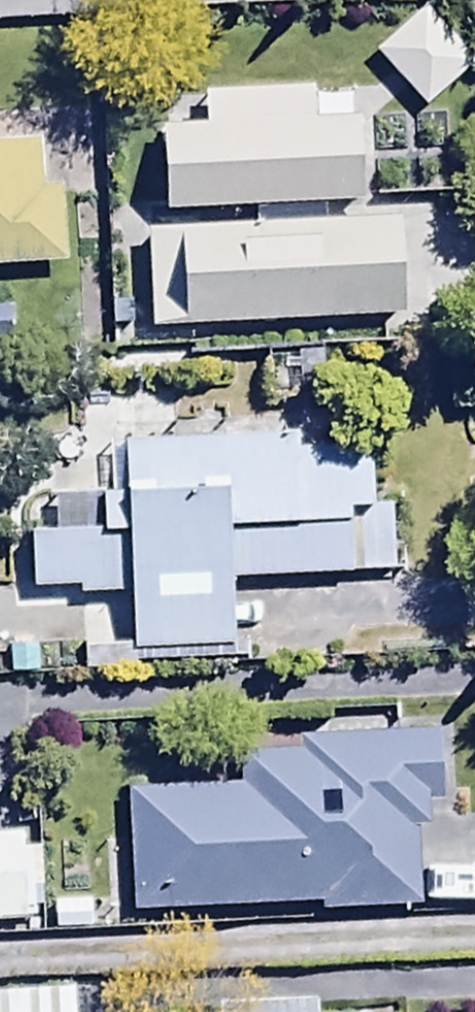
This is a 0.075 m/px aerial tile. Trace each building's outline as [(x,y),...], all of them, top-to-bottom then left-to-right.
[(307,82),(198,87),(199,121),(158,123),(162,204),(364,194),(358,92),(307,95),(307,82)] [(0,137),(0,264),(63,260),(58,180),(43,181),(41,135),(0,137)] [(397,213),(143,228),(149,323),(392,309),(393,326),(435,324),(433,287),(401,289),(397,213)] [(10,343),(9,302),(0,302),(0,343),(10,343)] [(296,430),(120,436),(121,485),(97,485),(98,519),(24,521),(26,585),(74,583),(74,590),(126,589),(127,645),(228,642),(226,577),(393,572),(391,500),(370,500),(368,438),(296,440),(296,430)] [(122,788),(130,908),(320,897),(320,906),(418,901),(415,830),(426,796),(437,795),(433,720),(293,729),(294,748),(236,751),(238,781),(122,788)] [(41,915),(36,844),(24,845),(23,830),(0,832),(0,918),(41,915)] [(71,986),(0,987),(0,1011),(71,1011),(71,986)] [(362,1003),(219,1011),(363,1011),(362,1003)]
